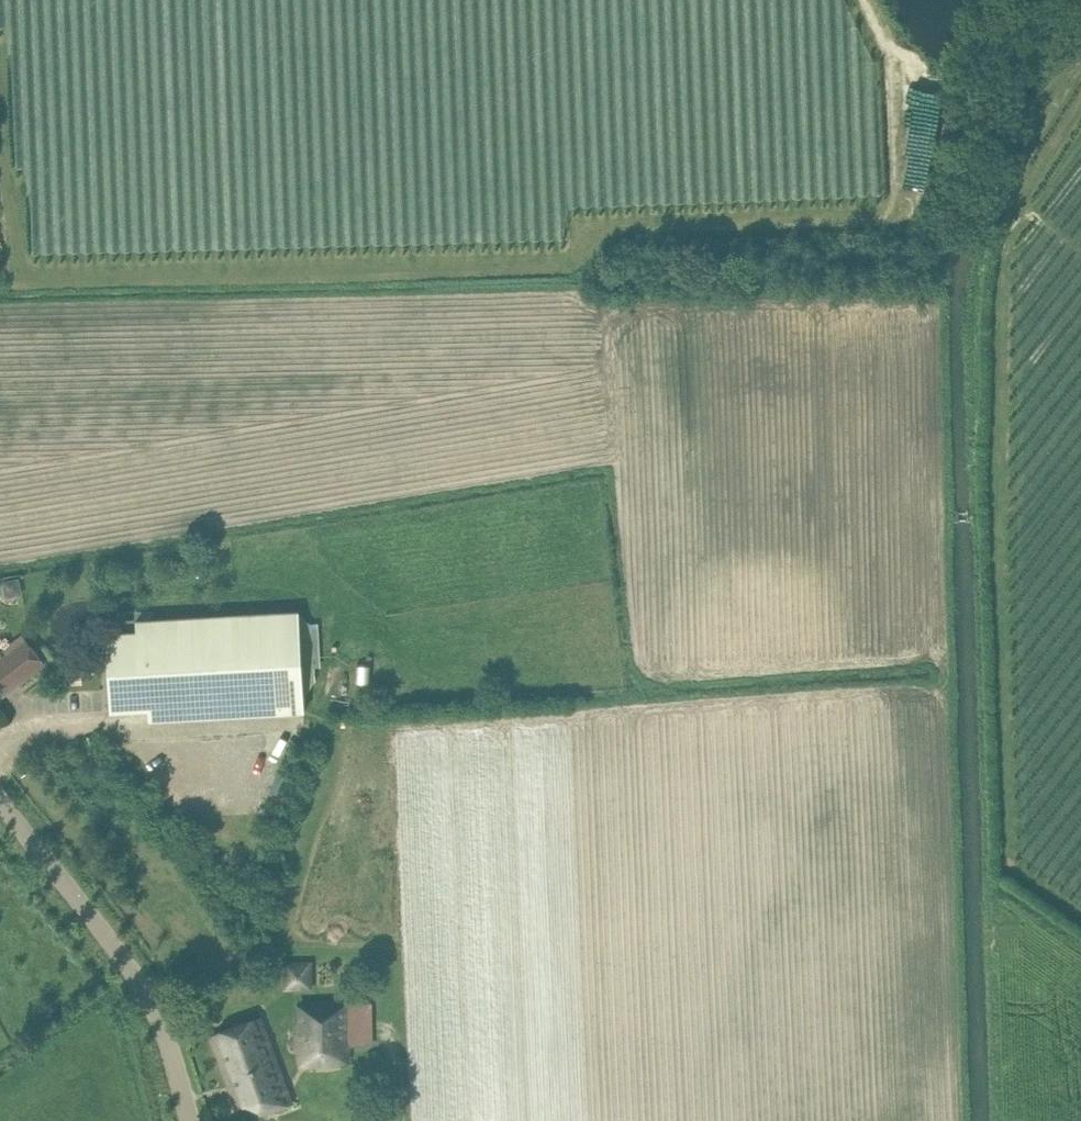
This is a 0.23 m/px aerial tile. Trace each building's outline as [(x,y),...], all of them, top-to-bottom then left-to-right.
[(299,611),(125,620),(126,631),(108,632),(112,711),(304,701),(299,611)] [(33,649),(19,660),(12,651),(0,660),(0,697),(44,663),(33,649)] [(288,965),(289,987),(313,987),(312,964),(288,965)] [(349,1023),(349,1001),(300,1003),(301,1020),(296,1020),(296,1025),(349,1023)] [(227,1078),(276,1059),(261,1017),(211,1035),(227,1078)] [(350,1046),(349,1023),(296,1025),(297,1047),(350,1046)] [(227,1078),(238,1107),(256,1100),(263,1114),(292,1103),(276,1059),(227,1078)]
